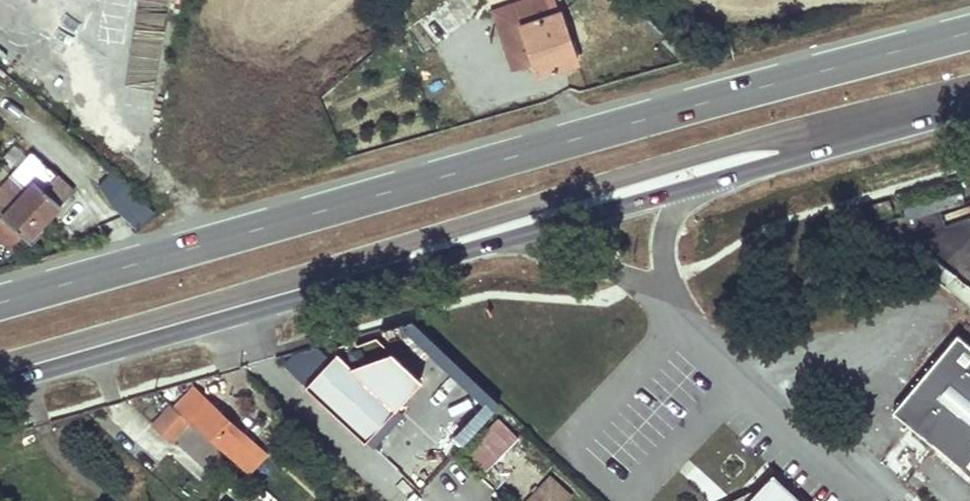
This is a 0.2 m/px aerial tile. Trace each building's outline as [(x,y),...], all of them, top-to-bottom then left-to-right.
[(493,10),(511,70),(528,65),(524,51),(528,49),(533,64),(537,75),(580,62),(561,0),(524,0),(493,10)] [(524,51),(528,65),(533,64),(528,49),(524,51)] [(0,162),(13,172),(26,153),(13,144),(0,162)] [(34,181),(1,216),(27,241),(73,192),(55,176),(42,189),(34,181)] [(126,185),(111,201),(118,207),(115,210),(137,230),(155,214),(126,185)] [(890,198),(872,203),(875,215),(893,210),(890,198)] [(964,334),(899,408),(969,468),(969,339),(964,334)] [(334,359),(322,348),(297,355),(288,365),(373,444),(377,439),(372,434),(398,406),(423,379),(379,338),(340,353),(334,359)] [(191,382),(160,391),(178,408),(197,388),(191,382)] [(197,388),(178,408),(195,423),(197,419),(253,470),(268,453),(197,388)] [(404,411),(398,406),(372,434),(377,439),(404,411)] [(191,426),(172,408),(155,427),(174,445),(191,426)] [(776,478),(764,491),(754,500),(801,500),(776,478)] [(556,479),(535,500),(570,500),(574,496),(556,479)] [(764,491),(742,500),(754,500),(764,491)]
